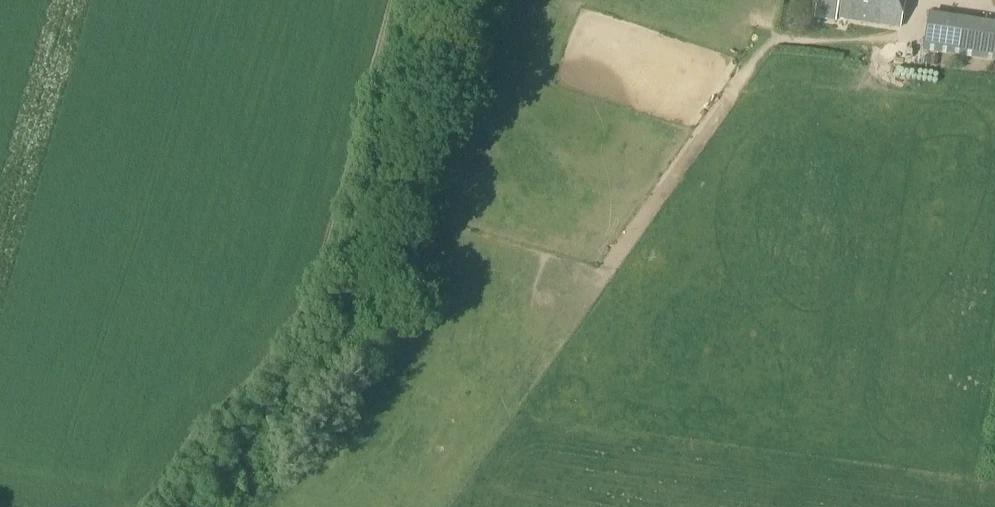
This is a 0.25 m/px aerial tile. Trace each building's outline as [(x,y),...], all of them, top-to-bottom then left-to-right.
[(903,0),(817,0),(814,18),(836,21),(836,17),(899,26),(903,0)] [(927,16),(921,52),(994,63),(994,26),(927,16)]
